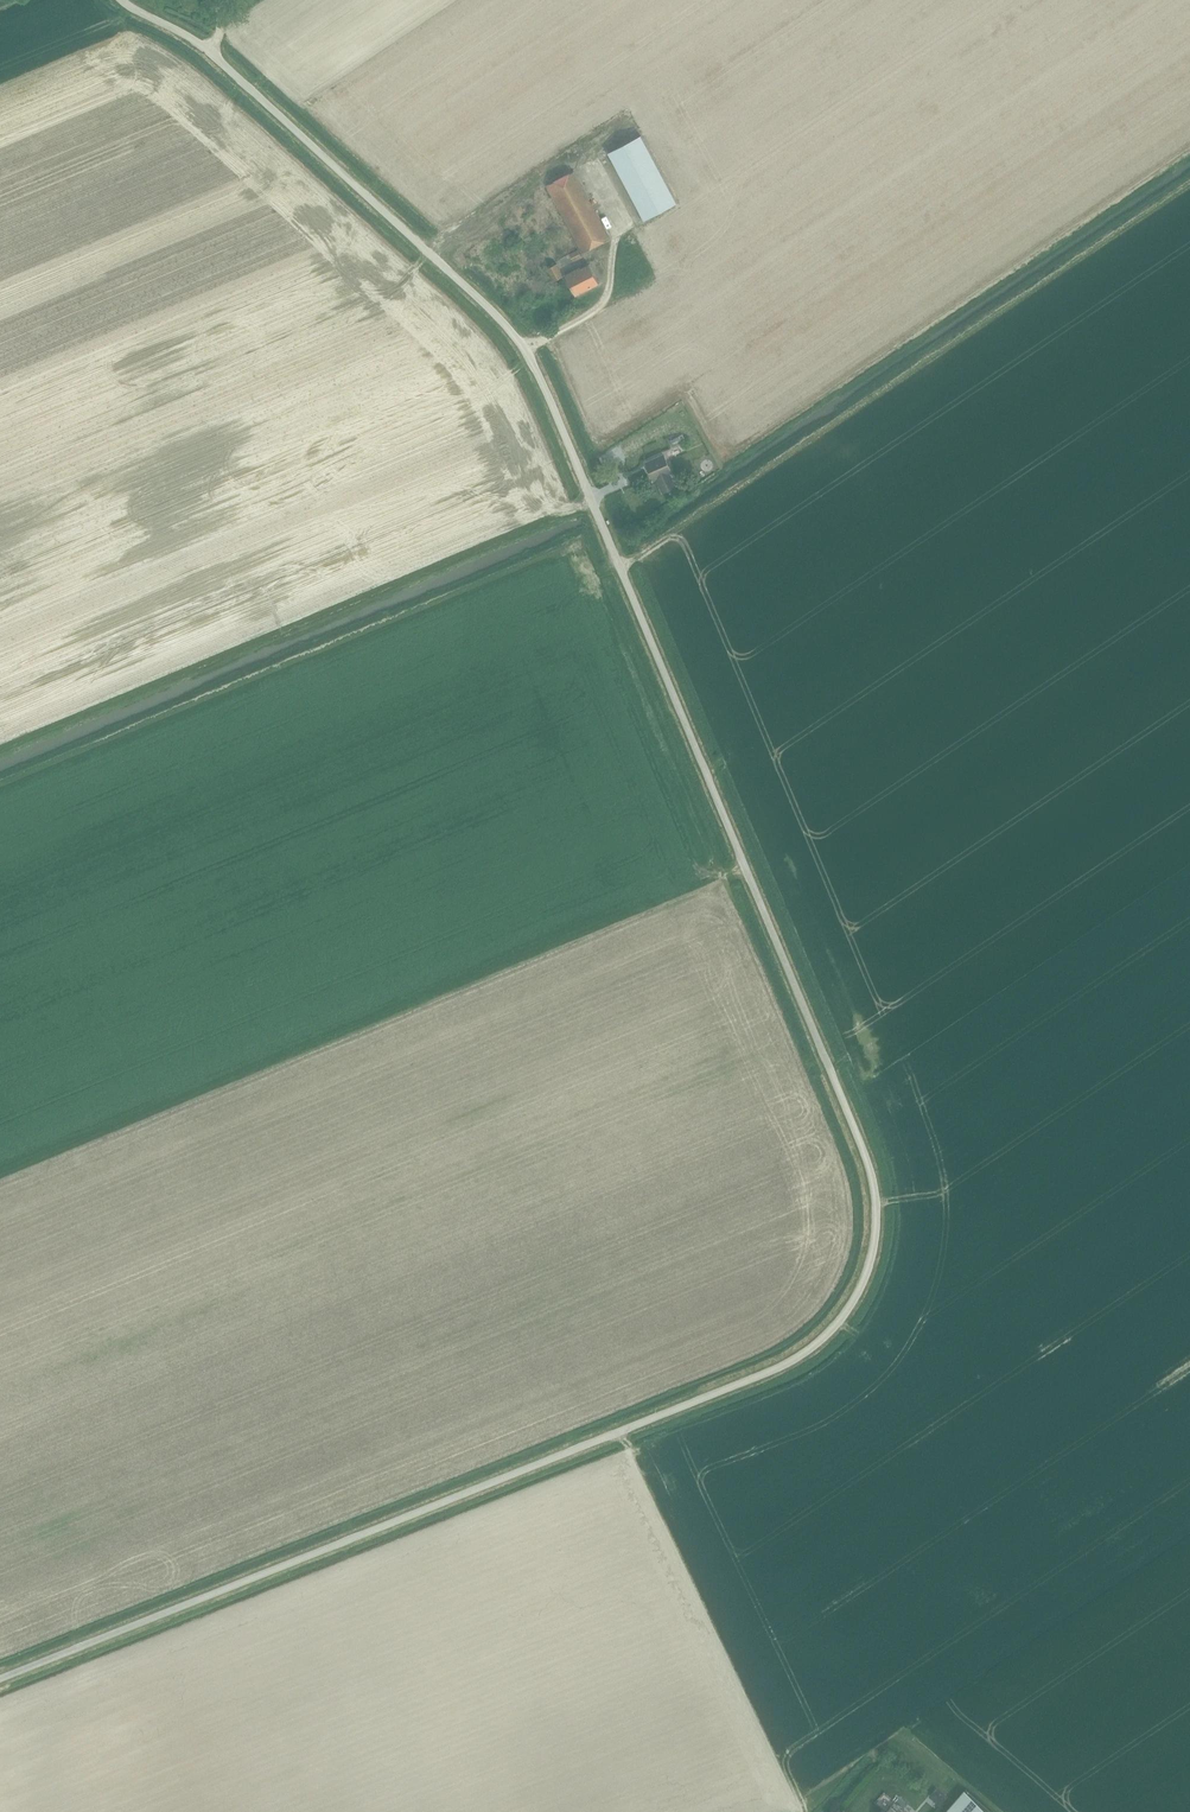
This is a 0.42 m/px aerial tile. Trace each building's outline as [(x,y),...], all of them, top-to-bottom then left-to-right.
[(677,203),(642,136),(610,152),(645,219),(677,203)] [(565,145),(546,155),(552,167),(571,157),(565,145)] [(582,252),(609,238),(575,171),(547,185),(582,252)] [(556,280),(564,276),(557,262),(549,267),(556,280)] [(577,295),(599,283),(588,264),(581,268),(580,267),(566,274),(577,295)] [(663,491),(676,486),(669,472),(671,471),(664,454),(647,462),(654,479),(657,478),(663,491)] [(955,1798),(943,1811),(971,1811),(955,1798)] [(899,1811),(903,1807),(896,1801),(886,1811),(900,1811),(899,1811)]
